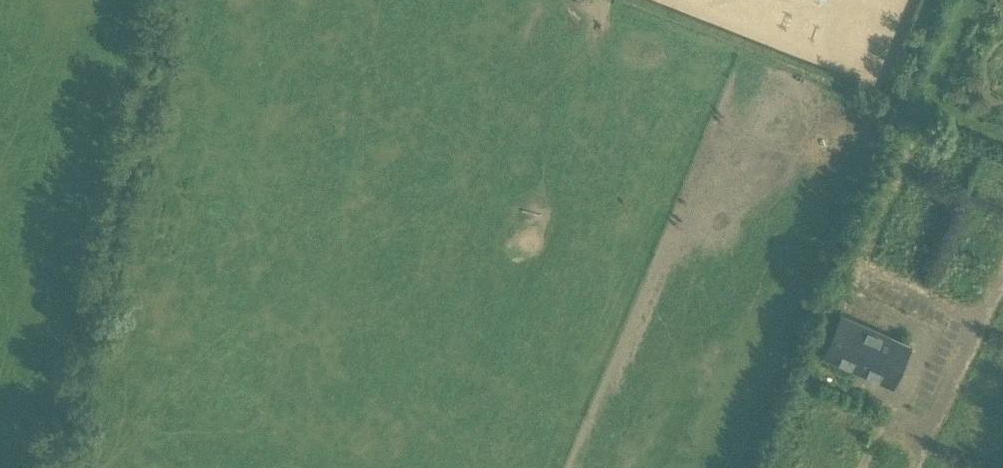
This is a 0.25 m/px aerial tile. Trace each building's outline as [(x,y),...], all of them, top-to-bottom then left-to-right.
[(913,343),(841,312),(822,355),(894,387),(913,343)]
